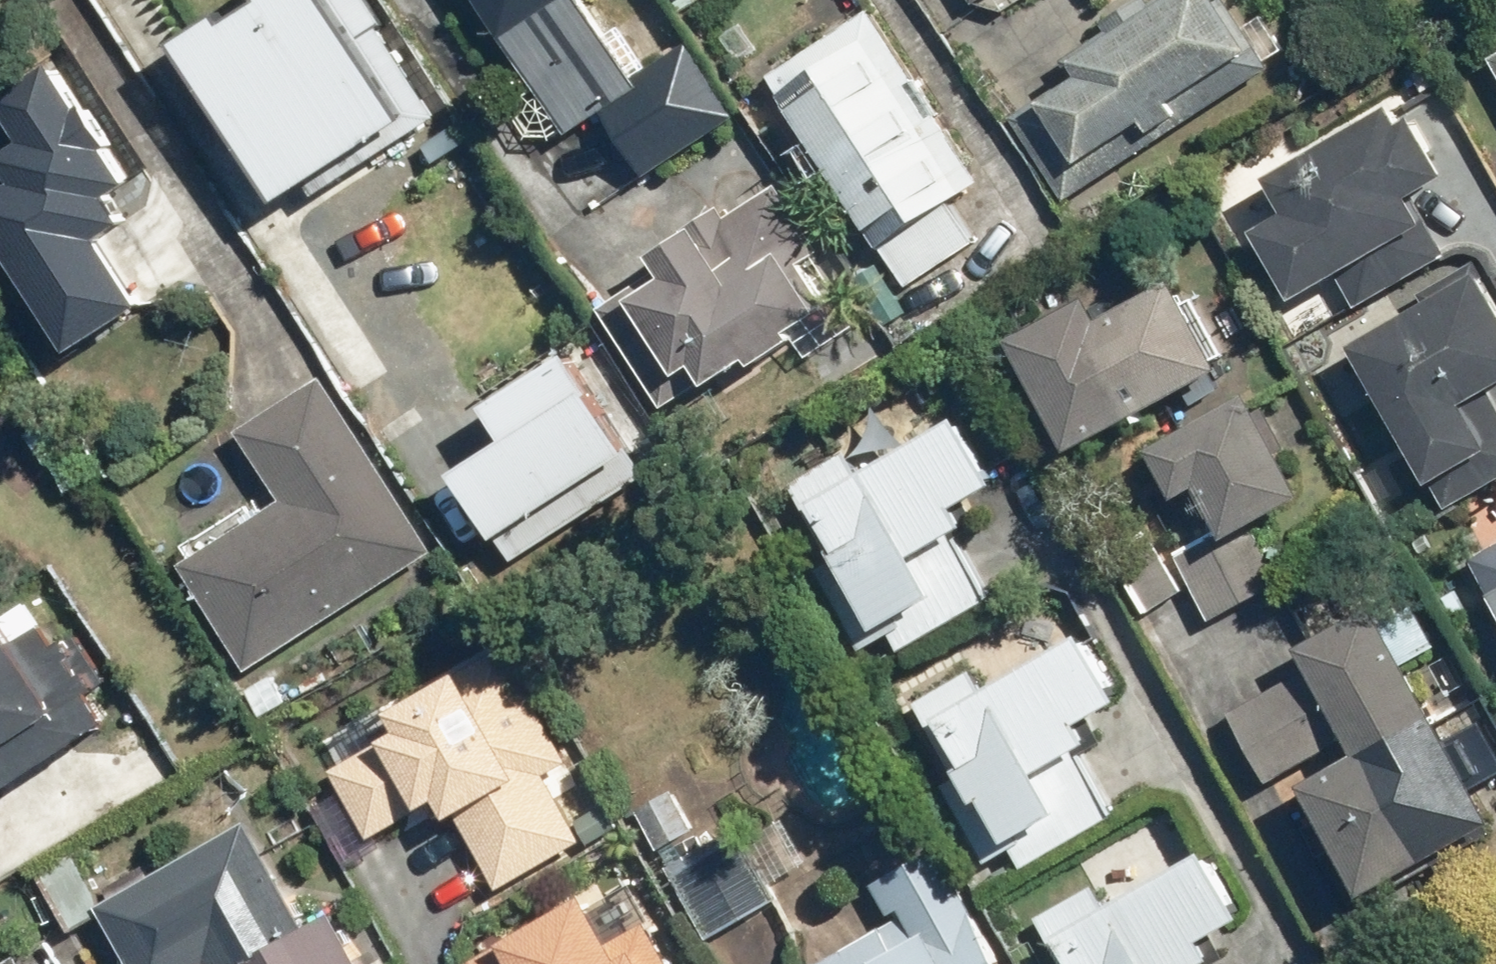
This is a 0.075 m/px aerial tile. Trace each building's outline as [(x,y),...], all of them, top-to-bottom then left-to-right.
[(301,0),(247,0),(174,47),(285,217),(439,117),(363,0),(314,0),(305,6),(301,0)] [(567,133),(603,109),(646,176),(739,115),(690,40),(635,76),(585,0),(480,0),(567,133)] [(1066,57),(1078,74),(1017,113),(1070,197),(1273,68),(1229,0),(1159,0),(1154,3),(1152,0),(1137,0),(1105,21),(1110,29),(1066,57)] [(874,4),(770,71),(909,285),(977,241),(950,200),(987,176),(874,4)] [(1288,210),(1255,229),(1289,288),(1274,296),(1297,336),(1447,250),(1415,195),(1451,174),(1416,113),(1403,120),(1394,104),(1269,176),(1288,210)] [(11,320),(91,269),(76,246),(136,207),(72,108),(2,152),(0,149),(0,303),(11,320)] [(661,268),(600,307),(665,407),(749,353),(755,362),(796,336),(790,327),(829,301),(802,259),(821,247),(779,183),(729,215),(721,203),(683,228),(686,233),(652,254),(661,268)] [(1352,343),(1443,506),(1495,477),(1495,402),(1489,389),(1495,385),(1495,296),(1476,260),(1421,291),(1427,301),(1352,343)] [(103,272),(31,318),(63,368),(135,322),(103,272)] [(1090,293),(1010,338),(1074,449),(1225,363),(1176,277),(1104,317),(1090,293)] [(517,435),(459,471),(518,564),(656,477),(573,346),(493,397),(517,435)] [(238,430),(281,497),(180,562),(250,670),(439,549),(325,374),(238,430)] [(1150,447),(1177,497),(1201,485),(1223,524),(1177,548),(1213,615),(1285,576),(1256,521),(1307,494),(1252,392),(1150,447)] [(837,556),(819,567),(867,647),(894,631),(904,648),(993,595),(956,533),(971,524),(959,504),(999,481),(960,416),(863,473),(848,449),(793,482),(837,556)] [(1469,553),(1495,601),(1495,538),(1469,553)] [(1305,784),(1362,893),(1495,824),(1495,823),(1381,602),(1300,644),(1312,667),(1234,707),(1270,776),(1351,734),(1362,755),(1305,784)] [(117,719),(98,692),(114,681),(82,635),(61,650),(47,630),(23,646),(8,623),(0,629),(0,799),(117,719)] [(961,769),(943,779),(991,860),(1018,844),(1028,860),(1117,808),(1080,745),(1095,737),(1083,717),(1123,693),(1084,629),(987,686),(972,662),(917,694),(961,769)] [(481,646),(324,738),(371,819),(445,776),(494,860),(563,820),(523,752),(539,743),(481,646)] [(675,787),(640,806),(663,846),(697,827),(675,787)] [(209,961),(211,963),(369,963),(336,905),(311,920),(252,817),(101,901),(136,963),(204,963),(209,961)] [(745,822),(663,866),(702,938),(784,894),(745,822)] [(810,963),(1007,963),(939,843),(873,880),(894,917),(810,963)] [(1204,963),(1219,955),(1207,935),(1247,912),(1209,847),(1111,904),(1097,880),(1041,913),(1072,963),(1204,963)] [(468,925),(490,963),(659,963),(614,885),(579,904),(562,873),(468,925)] [(24,950),(0,963),(32,963),(24,950)]
